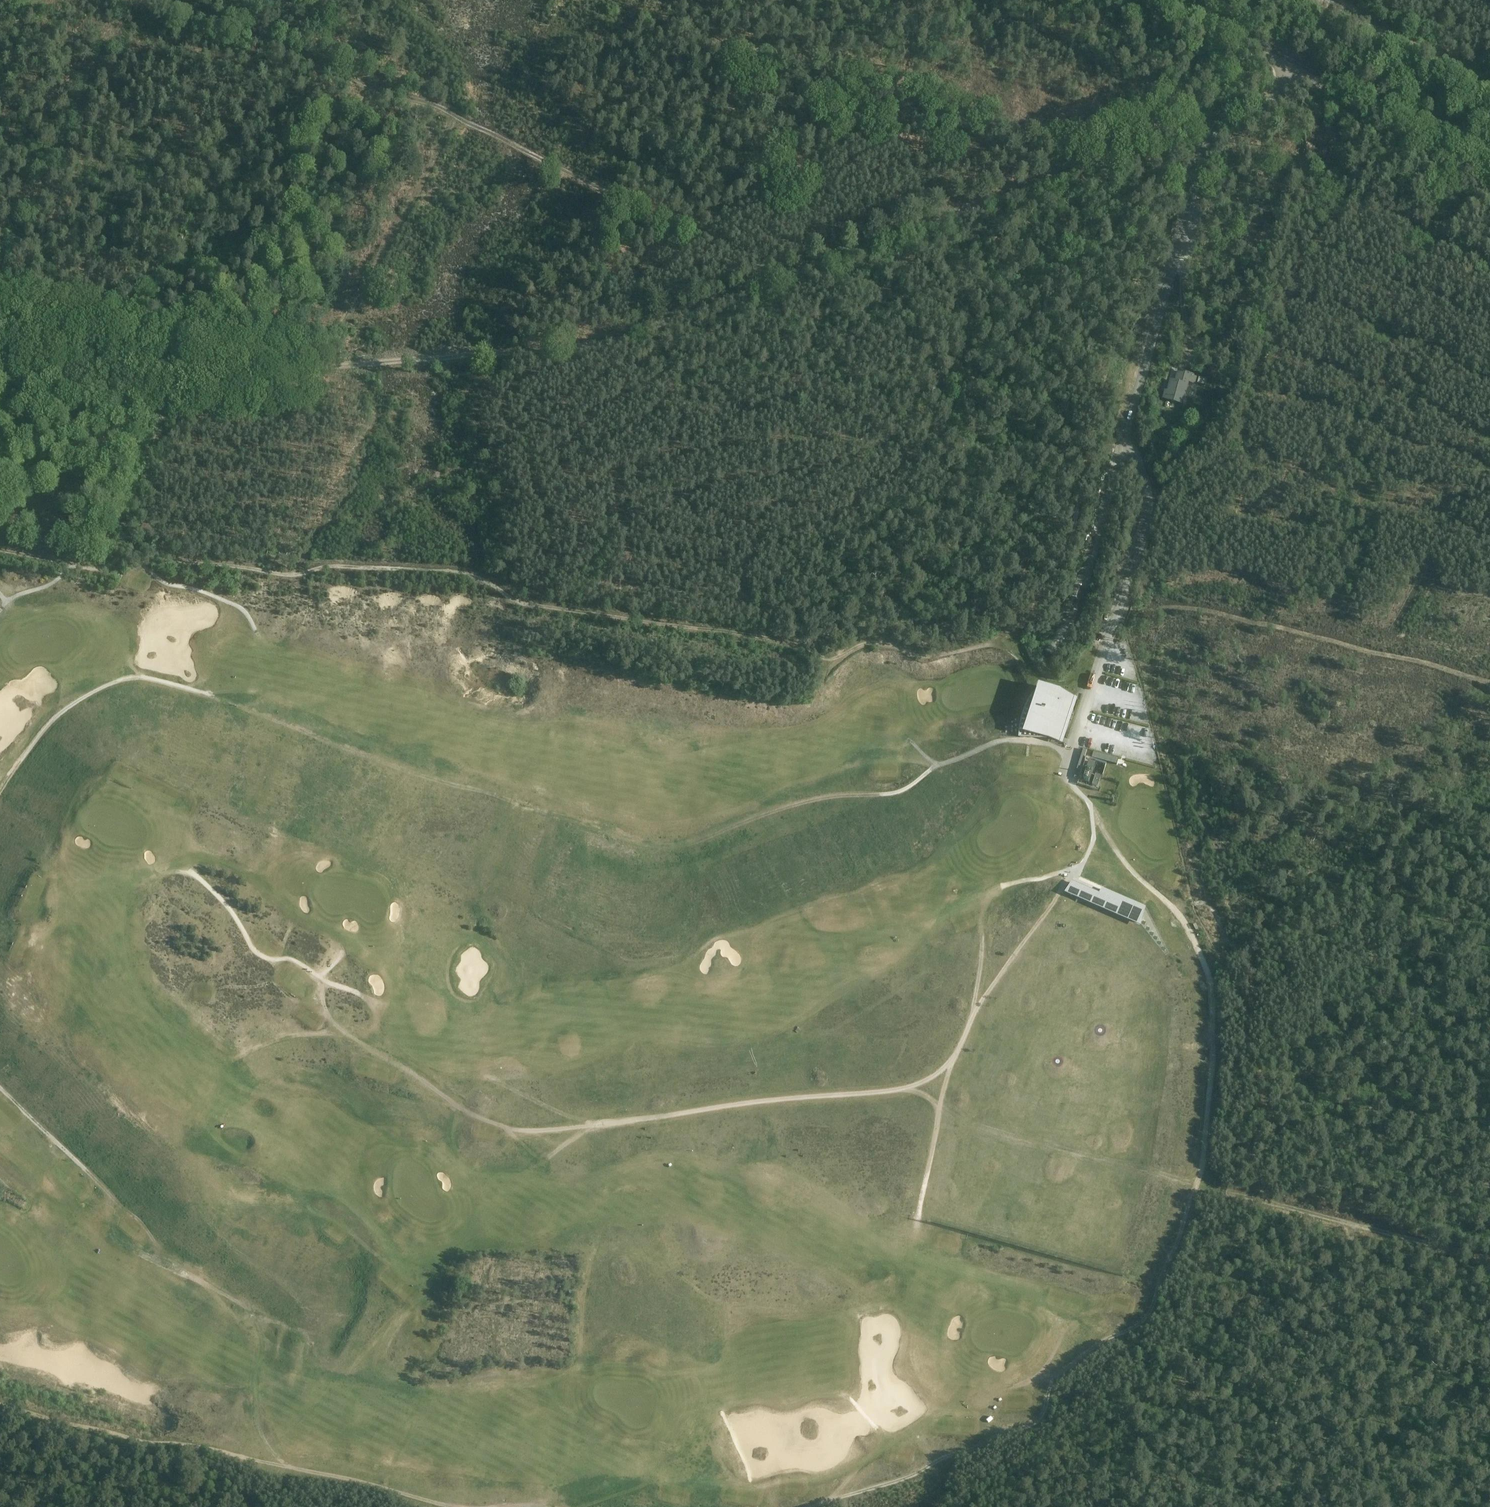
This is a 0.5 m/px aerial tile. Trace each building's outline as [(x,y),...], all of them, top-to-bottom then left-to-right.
[(1164,391),(1162,398),(1165,399),(1181,403),(1187,381),(1193,383),(1195,376),(1178,371),(1175,382),(1170,381),(1167,392),(1164,391)] [(1199,377),(1197,384),(1204,386),(1206,379),(1199,377)] [(1018,735),(1037,736),(1037,731),(1043,731),(1043,736),(1044,736),(1060,742),(1074,699),(1059,694),(1060,691),(1040,686),(1036,699),(1031,697),(1029,700),(1027,704),(1026,707),(1024,711),(1023,715),(1021,719),(1021,723),(1020,727),(1019,731),(1019,734),(1018,734),(1018,735)] [(1118,759),(1108,756),(1093,752),(1092,758),(1106,762),(1117,765),(1118,759)] [(1088,761),(1081,781),(1088,783),(1095,763),(1088,761)] [(1095,774),(1092,784),(1097,786),(1101,776),(1095,774)] [(1071,882),(1064,894),(1098,908),(1099,904),(1103,896),(1071,882)]
